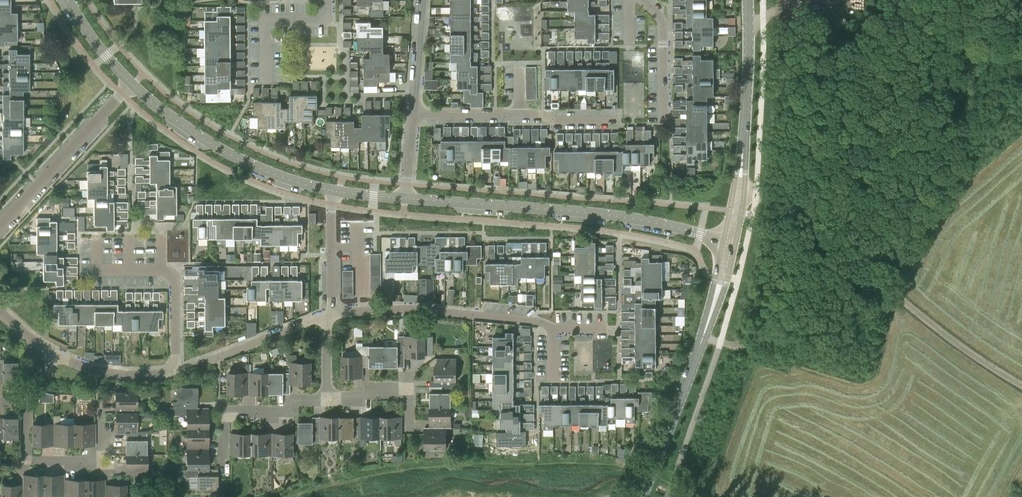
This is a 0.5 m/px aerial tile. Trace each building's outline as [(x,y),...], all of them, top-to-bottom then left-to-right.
[(478,3),(478,0),(451,0),(451,8),(464,8),(464,4),(471,4),(478,5),(478,3)] [(576,12),(589,12),(589,7),(596,7),(596,2),(589,2),(589,0),(582,0),(582,3),(569,3),(569,12),(576,12)] [(687,5),(694,5),(694,9),(707,9),(706,0),(694,1),(694,0),(687,0),(687,1),(681,1),(681,0),(673,0),(673,5),(687,5)] [(357,6),(358,16),(371,15),(371,17),(383,17),(383,11),(383,9),(383,1),(370,1),(370,6),(357,6)] [(471,9),(471,4),(464,4),(464,8),(451,8),(451,17),(464,17),(464,13),(471,13),(471,14),(478,14),(478,9),(471,9)] [(10,14),(10,5),(0,5),(0,14),(10,14)] [(687,14),(694,14),(694,19),(707,18),(707,9),(694,9),(694,5),(687,5),(687,9),(681,10),(681,7),(673,8),(673,14),(687,14)] [(206,12),(206,21),(218,21),(218,17),(231,17),(231,7),(218,7),(218,12),(206,12)] [(576,12),(576,21),(588,20),(588,25),(596,25),(596,20),(602,20),(602,22),(610,22),(610,15),(595,16),(595,15),(589,15),(589,12),(576,12)] [(451,17),(451,26),(464,26),(464,22),(471,22),(478,22),(478,18),(471,18),(471,14),(471,13),(464,13),(464,17),(451,17)] [(4,28),(4,23),(17,23),(17,14),(10,14),(0,14),(0,28),(4,28)] [(694,27),(694,32),(701,32),(701,27),(714,27),(714,18),(707,18),(694,19),(694,14),(687,14),(687,28),(694,27)] [(206,21),(206,30),(218,30),(218,26),(232,26),(231,17),(218,17),(218,21),(206,21)] [(576,21),(576,30),(588,29),(588,34),(596,34),(596,29),(602,29),(602,31),(610,31),(610,24),(596,25),(588,25),(588,20),(576,21)] [(451,26),(451,35),(464,35),(464,32),(471,32),(478,32),(478,27),(471,27),(471,22),(464,22),(464,26),(451,26)] [(4,37),(4,32),(17,32),(17,23),(4,23),(4,28),(0,28),(0,37),(4,37)] [(358,23),(358,32),(371,33),(371,37),(384,37),(383,28),(371,28),(371,23),(358,23)] [(206,30),(206,39),(219,39),(219,35),(232,35),(232,26),(218,26),(218,30),(206,30)] [(687,32),(687,36),(694,36),(694,41),(701,41),(701,36),(714,36),(714,27),(701,27),(701,32),(694,32),(687,32)] [(588,29),(576,30),(576,39),(588,39),(588,43),(596,43),(596,38),(602,38),(602,41),(610,41),(610,33),(596,34),(588,34),(588,29)] [(5,47),(4,42),(17,42),(17,32),(4,32),(4,37),(0,37),(0,47),(5,47)] [(358,32),(358,41),(371,42),(371,46),(384,46),(384,37),(371,37),(371,33),(358,32)] [(451,35),(452,44),(464,44),(464,41),(471,41),(478,41),(478,36),(471,36),(471,32),(464,32),(464,35),(451,35)] [(206,39),(206,48),(219,48),(219,44),(232,44),(232,35),(219,35),(219,39),(206,39)] [(687,41),(687,45),(694,45),(694,50),(701,50),(704,50),(704,46),(714,46),(714,36),(701,36),(701,41),(694,41),(687,41)] [(358,41),(358,51),(370,51),(370,55),(384,55),(384,46),(371,46),(371,42),(358,41)] [(452,44),(452,53),(464,53),(464,49),(471,49),(481,48),(481,42),(478,44),(471,44),(471,41),(464,41),(464,44),(452,44)] [(206,48),(206,57),(219,57),(219,53),(232,53),(232,44),(219,44),(219,48),(206,48)] [(452,53),(452,62),(458,62),(471,62),(471,67),(478,67),(477,54),(471,54),(471,49),(464,49),(464,53),(452,53)] [(2,56),(2,61),(9,61),(9,60),(16,60),(16,64),(29,64),(29,55),(17,55),(17,50),(9,51),(9,56),(2,56)] [(206,57),(206,66),(219,66),(219,62),(232,62),(232,53),(219,53),(219,57),(206,57)] [(364,59),(364,68),(377,68),(377,64),(390,64),(390,55),(384,55),(370,55),(370,59),(364,59)] [(688,60),(688,65),(694,65),(701,65),(701,69),(714,69),(714,59),(701,60),(701,55),(694,55),(694,60),(688,60)] [(561,91),(570,91),(570,78),(565,78),(565,70),(566,70),(566,59),(566,57),(558,57),(558,64),(561,64),(561,70),(556,70),(556,78),(561,78),(561,91)] [(551,91),(561,91),(561,78),(556,78),(556,70),(556,59),(552,59),(552,70),(546,70),(546,78),(551,78),(551,87),(551,91)] [(570,78),(570,91),(579,91),(579,78),(574,78),(574,69),(574,59),(569,59),(569,70),(566,70),(565,70),(565,78),(570,78)] [(9,70),(9,69),(16,69),(16,73),(29,73),(29,64),(16,64),(16,60),(9,60),(9,61),(9,65),(0,65),(0,70),(9,70)] [(206,66),(206,75),(219,75),(219,71),(232,71),(232,62),(219,62),(219,66),(206,66)] [(458,62),(458,72),(471,72),(471,76),(478,76),(478,72),(484,72),(484,74),(492,74),(492,67),(478,67),(471,67),(471,62),(458,62)] [(364,68),(364,77),(377,77),(377,73),(390,73),(390,72),(396,72),(400,72),(400,67),(390,67),(390,64),(377,64),(377,68),(364,68)] [(578,69),(574,69),(574,78),(579,78),(579,91),(587,91),(587,78),(583,78),(583,71),(583,70),(583,64),(578,64),(578,69)] [(588,70),(583,70),(583,71),(583,78),(587,78),(587,91),(596,91),(596,78),(592,78),(592,71),(592,69),(592,64),(588,64),(588,70)] [(596,69),(592,69),(592,71),(592,78),(596,78),(596,91),(606,91),(605,78),(600,78),(600,69),(601,69),(601,64),(596,64),(596,69)] [(605,69),(601,69),(600,69),(600,78),(605,78),(606,91),(615,91),(615,69),(610,69),(610,64),(605,64),(605,69)] [(683,69),(683,74),(694,74),(701,74),(701,78),(714,78),(714,69),(701,69),(701,65),(694,65),(694,69),(683,69)] [(2,74),(3,78),(9,78),(17,78),(17,82),(30,82),(29,73),(16,73),(16,69),(9,69),(9,70),(9,74),(2,74)] [(729,77),(729,86),(737,86),(737,70),(723,70),(723,77),(729,77)] [(206,75),(206,84),(219,84),(219,80),(232,80),(232,71),(219,71),(219,75),(206,75)] [(458,72),(458,81),(471,81),(471,85),(478,86),(478,85),(478,81),(484,81),(484,83),(492,83),(492,76),(478,76),(471,76),(471,72),(458,72)] [(364,77),(364,87),(378,87),(378,83),(390,82),(390,73),(377,73),(377,77),(364,77)] [(683,78),(683,82),(694,82),(701,82),(701,87),(714,87),(714,78),(701,78),(701,74),(694,74),(694,77),(683,78)] [(9,87),(9,92),(23,92),(30,92),(30,82),(17,82),(17,78),(9,78),(9,83),(2,83),(2,87),(9,87)] [(201,93),(201,94),(219,93),(219,89),(232,89),(232,80),(219,80),(219,84),(206,84),(206,93),(201,93)] [(438,80),(426,80),(426,89),(438,90),(438,80)] [(464,90),(464,94),(478,95),(478,94),(478,90),(484,90),(484,92),(492,92),(492,85),(478,85),(478,86),(471,85),(471,81),(458,81),(458,90),(464,90)] [(688,100),(695,100),(695,96),(707,96),(707,97),(714,97),(714,87),(701,87),(701,82),(694,82),(694,87),(688,87),(688,100)] [(219,93),(201,94),(201,103),(219,103),(232,103),(232,89),(219,89),(219,93)] [(3,105),(10,105),(10,100),(23,100),(23,92),(9,92),(9,96),(0,96),(0,101),(2,100),(3,105)] [(478,95),(464,94),(464,104),(471,104),(471,108),(484,108),(484,94),(478,94),(478,95)] [(286,109),(286,122),(295,122),(295,109),(299,109),(299,96),(290,96),(290,109),(286,109)] [(308,96),(299,96),(299,109),(295,109),(295,122),(304,122),(304,109),(308,109),(308,96)] [(318,96),(308,96),(308,109),(304,109),(304,122),(313,122),(313,115),(317,115),(317,109),(318,109),(318,96)] [(688,104),(688,109),(695,109),(695,105),(708,105),(707,97),(707,96),(695,96),(695,100),(688,100),(673,100),(673,107),(681,107),(681,105),(688,104)] [(272,103),(273,115),(277,115),(277,128),(287,128),(286,122),(286,109),(282,109),(282,103),(279,103),(278,103),(278,97),(272,97),(272,103)] [(2,114),(10,114),(10,109),(23,109),(23,100),(10,100),(10,105),(3,105),(0,105),(0,110),(2,110),(2,114)] [(264,115),(263,103),(254,103),(254,116),(259,116),(259,129),(268,129),(268,115),(264,115)] [(263,103),(264,115),(268,115),(268,128),(268,129),(277,128),(277,115),(273,115),(272,103),(263,103)] [(673,109),(674,117),(682,116),(682,114),(688,114),(688,118),(688,119),(695,119),(695,114),(708,114),(708,105),(695,105),(695,109),(688,109),(673,109)] [(3,124),(10,123),(10,118),(23,118),(23,109),(10,109),(10,114),(2,114),(0,114),(0,119),(3,119),(3,124)] [(673,118),(674,125),(682,125),(682,123),(688,123),(688,127),(688,128),(695,128),(695,123),(708,123),(708,114),(695,114),(695,119),(688,119),(688,118),(673,118)] [(391,115),(381,116),(381,128),(377,128),(377,141),(386,141),(386,129),(391,129),(391,115)] [(363,128),(359,128),(359,142),(368,142),(368,128),(372,128),(372,116),(363,116),(363,128)] [(381,116),(372,116),(372,128),(368,128),(368,142),(377,141),(377,128),(381,128),(381,116)] [(3,132),(10,132),(10,127),(23,127),(23,118),(10,118),(10,123),(3,124),(0,124),(0,128),(3,128),(3,132)] [(336,135),(336,122),(327,122),(327,136),(331,136),(331,148),(341,148),(341,135),(336,135)] [(345,122),(336,122),(336,135),(341,135),(341,148),(350,148),(350,135),(345,135),(345,122)] [(354,122),(345,122),(345,135),(350,135),(350,148),(359,148),(359,142),(359,128),(354,128),(354,122)] [(674,128),(674,134),(682,134),(682,132),(688,132),(688,137),(695,136),(695,132),(708,132),(708,123),(695,123),(695,128),(688,128),(688,127),(674,128)] [(3,141),(3,142),(10,141),(10,136),(24,136),(23,127),(10,127),(10,132),(3,132),(0,132),(0,137),(3,137),(3,141)] [(446,162),(456,162),(456,149),(452,149),(451,142),(452,142),(451,127),(444,128),(444,135),(447,135),(447,142),(441,142),(441,149),(441,158),(446,158),(446,162)] [(456,162),(465,162),(465,149),(460,149),(460,142),(460,127),(453,127),(453,135),(456,135),(456,142),(452,142),(451,142),(452,149),(456,149),(456,162)] [(465,162),(474,162),(474,149),(469,149),(469,142),(469,127),(462,127),(462,135),(465,135),(465,142),(460,142),(460,149),(465,149),(465,162)] [(474,162),(483,162),(483,149),(478,149),(478,142),(478,127),(471,127),(471,135),(474,135),(474,142),(469,142),(469,149),(474,149),(474,162)] [(483,162),(492,162),(492,148),(487,149),(487,141),(487,127),(480,127),(480,135),(483,135),(483,142),(478,142),(478,149),(483,149),(483,162)] [(492,162),(501,162),(501,148),(496,149),(496,141),(496,127),(489,127),(489,135),(492,135),(492,141),(487,141),(487,149),(492,148),(492,162)] [(501,162),(509,162),(510,162),(509,137),(505,137),(505,127),(499,127),(499,135),(501,135),(501,141),(496,141),(496,149),(501,148),(501,162)] [(510,162),(509,162),(509,168),(519,167),(519,155),(524,155),(524,148),(519,148),(519,141),(518,141),(518,137),(520,137),(520,129),(514,129),(514,137),(509,137),(510,162)] [(524,137),(524,148),(524,155),(519,155),(519,167),(528,167),(528,155),(533,155),(533,148),(528,148),(528,141),(529,141),(529,129),(523,129),(523,137),(524,137)] [(533,137),(533,148),(533,155),(528,155),(528,167),(537,167),(537,155),(541,155),(541,148),(537,148),(537,141),(536,141),(536,137),(539,137),(538,129),(532,129),(532,137),(533,137)] [(623,151),(622,166),(623,166),(631,166),(631,171),(633,171),(633,166),(633,153),(636,153),(636,145),(631,145),(631,139),(634,139),(634,131),(627,131),(627,145),(627,146),(626,146),(627,151),(623,151)] [(633,166),(633,171),(640,171),(640,165),(642,165),(642,152),(645,152),(645,145),(640,145),(640,139),(643,139),(643,131),(636,131),(636,145),(636,153),(633,153),(633,166)] [(642,152),(642,165),(651,165),(651,158),(654,158),(654,152),(655,152),(655,145),(649,145),(649,139),(652,139),(652,131),(645,131),(645,145),(645,152),(642,152)] [(688,141),(688,146),(695,146),(695,141),(708,141),(708,132),(695,132),(695,136),(688,137),(674,137),(674,144),(682,143),(682,141),(688,141)] [(3,150),(10,150),(10,145),(24,145),(24,136),(10,136),(10,141),(3,142),(3,141),(0,141),(0,146),(3,145),(3,150)] [(541,141),(541,148),(541,155),(537,155),(537,167),(546,167),(546,156),(551,156),(551,148),(546,148),(546,141),(541,141)] [(574,152),(574,159),(578,159),(578,172),(587,172),(587,159),(583,159),(583,152),(583,141),(578,141),(578,145),(578,152),(574,152)] [(592,152),(592,159),(596,159),(596,172),(605,172),(605,159),(601,159),(601,152),(601,141),(597,141),(597,152),(592,152)] [(688,150),(688,154),(688,155),(695,155),(695,150),(708,150),(708,141),(695,141),(695,146),(688,146),(674,146),(674,152),(682,152),(682,150),(688,150)] [(3,150),(0,150),(0,155),(3,155),(3,160),(10,159),(10,155),(24,155),(24,145),(10,145),(10,150),(3,150)] [(565,152),(565,145),(560,145),(560,152),(555,152),(555,159),(559,159),(560,172),(569,172),(569,159),(565,159),(565,152)] [(565,152),(565,159),(569,159),(569,172),(578,172),(578,159),(574,159),(574,152),(574,145),(570,145),(570,152),(565,152)] [(583,152),(583,159),(587,159),(587,172),(596,172),(596,159),(592,159),(592,152),(592,145),(587,145),(587,152),(583,152)] [(601,152),(601,159),(605,159),(605,172),(614,172),(614,159),(610,159),(610,151),(610,145),(606,145),(606,152),(601,152)] [(610,151),(610,159),(614,159),(614,172),(623,172),(623,171),(623,166),(622,166),(623,151),(627,151),(626,146),(627,146),(627,145),(618,145),(614,145),(615,151),(610,151)] [(135,166),(149,166),(149,165),(156,165),(156,170),(170,169),(169,160),(169,151),(149,150),(149,156),(149,161),(143,161),(143,158),(135,159),(135,166)] [(688,155),(688,154),(674,155),(674,161),(682,161),(682,159),(688,159),(688,165),(696,164),(695,160),(708,160),(708,150),(695,150),(695,155),(688,155)] [(87,171),(87,181),(100,181),(100,176),(107,176),(107,177),(114,177),(114,171),(107,171),(107,167),(100,167),(100,164),(88,164),(88,171),(87,171)] [(135,174),(149,174),(156,174),(156,179),(170,179),(170,169),(156,170),(156,165),(149,165),(149,166),(150,170),(143,170),(143,168),(135,168),(135,174)] [(156,184),(157,187),(170,187),(170,179),(156,179),(156,174),(149,174),(149,179),(143,179),(143,177),(135,177),(135,183),(149,183),(149,184),(156,184)] [(87,181),(87,190),(100,189),(100,185),(107,185),(107,186),(114,186),(113,181),(107,181),(107,177),(107,176),(100,176),(100,181),(87,181)] [(87,199),(93,199),(107,199),(107,194),(114,194),(114,190),(107,190),(107,186),(107,185),(100,185),(100,189),(87,190),(87,199)] [(156,197),(157,201),(157,202),(164,202),(164,197),(177,197),(177,187),(170,187),(157,187),(157,192),(149,192),(149,197),(156,197)] [(150,201),(150,206),(156,206),(156,210),(164,210),(164,206),(177,206),(177,197),(164,197),(164,202),(157,202),(157,201),(150,201)] [(93,199),(93,207),(107,207),(107,212),(114,212),(114,207),(120,207),(120,209),(127,209),(127,203),(114,203),(107,203),(107,199),(93,199)] [(199,240),(209,240),(209,227),(204,227),(204,220),(204,205),(197,205),(197,213),(199,213),(199,220),(194,220),(195,227),(199,227),(199,240)] [(209,240),(218,239),(218,227),(212,227),(213,220),(212,205),(206,205),(206,213),(208,213),(208,220),(204,220),(204,227),(209,227),(209,240)] [(218,239),(227,239),(227,227),(221,227),(221,220),(221,205),(215,205),(215,213),(217,213),(217,219),(213,220),(212,227),(218,227),(218,239)] [(227,239),(236,239),(236,227),(230,227),(230,219),(230,205),(224,205),(224,213),(226,213),(226,219),(221,220),(221,227),(227,227),(227,239)] [(236,239),(245,239),(245,227),(239,227),(239,219),(239,205),(233,205),(233,213),(235,213),(235,219),(230,219),(230,227),(236,227),(236,239)] [(245,239),(254,239),(254,227),(249,227),(248,219),(248,205),(242,205),(242,213),(244,213),(244,219),(239,219),(239,227),(245,227),(245,239)] [(248,219),(249,227),(254,227),(254,239),(262,239),(262,226),(258,226),(258,219),(257,219),(257,205),(251,205),(251,213),(253,213),(253,219),(248,219)] [(145,210),(145,215),(150,215),(156,215),(156,220),(161,220),(164,220),(164,216),(174,216),(176,216),(177,216),(177,214),(177,206),(164,206),(164,210),(156,210),(145,210)] [(74,216),(74,207),(63,207),(63,216),(74,216)] [(93,207),(93,216),(107,216),(107,221),(114,221),(114,216),(120,216),(120,218),(128,218),(127,212),(114,212),(107,212),(107,207),(93,207)] [(262,245),(262,246),(271,246),(271,233),(276,233),(276,226),(273,226),(273,215),(266,215),(267,219),(267,226),(262,226),(262,239),(262,245)] [(107,216),(93,216),(94,226),(106,226),(106,231),(114,231),(114,224),(120,224),(120,227),(128,227),(127,220),(114,221),(107,221),(107,216)] [(271,233),(271,246),(280,245),(280,233),(285,233),(285,226),(284,226),(280,226),(280,219),(276,219),(276,226),(276,233),(271,233)] [(284,219),(284,226),(285,226),(285,233),(280,233),(280,245),(289,245),(289,233),(294,233),(294,226),(289,226),(289,219),(284,219)] [(294,219),(294,226),(294,233),(289,233),(289,245),(299,245),(299,233),(303,233),(303,226),(298,226),(298,219),(294,219)] [(36,226),(37,235),(49,235),(49,231),(56,231),(63,231),(63,224),(56,224),(56,222),(49,222),(49,226),(36,226)] [(37,235),(37,244),(49,244),(49,240),(56,240),(63,240),(63,236),(56,236),(56,231),(49,231),(49,235),(37,235)] [(400,252),(395,252),(395,246),(398,246),(398,238),(391,238),(391,252),(391,258),(386,258),(386,272),(396,272),(396,259),(400,259),(400,252)] [(400,238),(400,252),(400,259),(396,259),(396,272),(405,272),(405,259),(409,259),(409,252),(405,252),(405,246),(407,246),(407,238),(400,238)] [(405,259),(405,272),(414,272),(414,266),(418,266),(418,252),(417,252),(413,252),(413,246),(416,246),(416,238),(409,238),(409,252),(409,259),(405,259)] [(436,265),(436,272),(446,272),(446,258),(450,259),(451,251),(450,251),(446,252),(446,245),(448,245),(448,238),(441,238),(441,244),(441,252),(441,258),(436,258),(436,265)] [(450,238),(450,251),(451,251),(450,259),(446,258),(446,272),(455,272),(455,259),(459,259),(459,252),(454,252),(454,245),(457,245),(457,238),(450,238)] [(459,238),(459,252),(459,259),(455,259),(455,272),(464,272),(464,265),(468,265),(468,251),(464,252),(463,245),(465,245),(465,238),(459,238)] [(37,254),(43,254),(43,253),(56,253),(56,249),(63,249),(63,244),(56,244),(56,240),(49,240),(49,244),(37,244),(37,254)] [(523,264),(518,264),(518,277),(527,277),(527,264),(532,264),(532,257),(527,257),(527,250),(529,250),(529,243),(523,243),(523,258),(523,264)] [(532,243),(532,257),(532,264),(527,264),(527,277),(536,277),(536,264),(541,264),(541,257),(536,257),(536,250),(539,250),(539,243),(532,243)] [(541,243),(541,257),(541,264),(536,264),(536,277),(546,277),(546,265),(550,265),(550,257),(546,257),(546,250),(548,250),(548,243),(541,243)] [(576,248),(576,257),(589,257),(589,253),(596,253),(602,253),(602,248),(596,248),(596,243),(588,243),(588,248),(576,248)] [(418,246),(417,252),(418,252),(418,266),(436,265),(436,258),(441,258),(441,252),(441,244),(436,244),(431,244),(431,246),(418,246)] [(468,246),(468,251),(468,265),(477,265),(477,259),(482,259),(482,246),(468,246)] [(43,254),(43,262),(56,262),(56,267),(63,267),(63,262),(69,262),(69,265),(77,265),(77,258),(63,258),(63,257),(56,257),(56,253),(43,253),(43,254)] [(576,257),(576,266),(589,266),(589,262),(596,262),(606,262),(606,257),(596,257),(596,253),(589,253),(589,257),(576,257)] [(623,261),(623,267),(631,267),(636,267),(636,268),(643,268),(650,268),(650,272),(662,272),(662,262),(662,255),(649,255),(649,258),(643,258),(643,263),(636,263),(635,263),(635,261),(628,261),(623,261)] [(501,264),(496,264),(496,271),(500,271),(500,284),(509,284),(509,271),(505,271),(505,264),(505,257),(501,257),(501,264)] [(509,264),(505,264),(505,271),(509,271),(509,284),(519,284),(518,277),(518,264),(514,264),(514,257),(509,257),(509,264)] [(496,264),(496,258),(491,258),(491,264),(486,264),(486,271),(491,271),(491,284),(500,284),(500,271),(496,271),(496,264)] [(43,262),(43,271),(56,271),(56,276),(63,276),(63,271),(69,271),(69,273),(77,273),(77,267),(63,267),(56,267),(56,262),(43,262)] [(576,266),(576,275),(582,275),(596,275),(596,273),(596,270),(606,270),(606,266),(596,266),(596,262),(589,262),(589,266),(576,266)] [(186,276),(200,276),(207,276),(207,281),(220,281),(220,271),(207,271),(207,267),(200,267),(200,272),(194,272),(194,269),(186,269),(186,276)] [(248,297),(248,301),(258,301),(258,288),(263,288),(263,281),(263,267),(261,267),(261,281),(258,281),(257,281),(257,274),(259,274),(259,267),(253,267),(253,280),(253,287),(248,287),(248,293),(248,297)] [(258,288),(258,301),(267,301),(267,295),(271,295),(271,281),(267,281),(267,275),(269,275),(269,267),(263,267),(263,281),(263,288),(258,288)] [(271,281),(271,295),(275,295),(275,300),(285,300),(285,288),(280,288),(280,281),(280,267),(273,267),(274,275),(274,281),(271,281)] [(280,281),(280,288),(285,288),(285,300),(294,300),(294,288),(289,288),(289,281),(289,267),(282,267),(282,275),(284,275),(285,281),(280,281)] [(294,281),(289,281),(289,288),(294,288),(294,300),(303,300),(303,281),(298,281),(298,267),(291,267),(292,274),(294,274),(294,281)] [(636,272),(636,277),(643,277),(650,277),(650,281),(662,281),(662,272),(650,272),(650,268),(643,268),(643,272),(636,272)] [(56,271),(43,271),(43,281),(55,281),(55,285),(63,285),(63,280),(69,280),(69,282),(77,282),(77,276),(63,276),(56,276),(56,271)] [(582,275),(582,284),(595,284),(595,289),(602,289),(602,288),(602,283),(608,283),(608,286),(617,286),(617,279),(596,279),(596,275),(582,275)] [(186,285),(200,285),(207,285),(207,289),(220,290),(220,281),(207,281),(207,276),(200,276),(200,281),(194,281),(194,278),(186,278),(186,285)] [(636,285),(643,285),(650,285),(650,290),(663,290),(662,281),(650,281),(650,277),(643,277),(643,281),(636,281),(636,285)] [(582,284),(582,293),(595,293),(595,298),(602,298),(602,293),(609,293),(609,295),(617,295),(617,288),(602,288),(602,289),(595,289),(595,284),(582,284)] [(206,294),(206,298),(220,298),(220,290),(207,289),(207,285),(200,285),(200,289),(194,289),(194,287),(186,287),(186,294),(200,294),(206,294)] [(623,294),(624,303),(643,303),(643,299),(656,299),(663,299),(663,298),(663,290),(650,290),(650,285),(643,285),(643,290),(636,290),(636,293),(631,293),(631,294),(623,294)] [(59,325),(68,325),(68,312),(64,312),(64,304),(64,290),(57,290),(57,298),(60,298),(60,304),(54,304),(54,312),(59,312),(59,325)] [(68,325),(78,325),(78,311),(72,311),(72,304),(73,304),(73,290),(66,290),(66,298),(68,298),(68,304),(64,304),(64,312),(68,312),(68,325)] [(78,325),(87,325),(86,311),(82,311),(82,304),(82,290),(75,290),(75,298),(77,298),(77,304),(73,304),(72,304),(72,311),(78,311),(78,325)] [(87,325),(95,325),(95,311),(91,311),(91,304),(91,290),(84,290),(84,298),(86,298),(86,304),(82,304),(82,311),(86,311),(87,325)] [(95,325),(104,325),(104,311),(100,311),(100,304),(100,290),(93,290),(93,298),(95,298),(95,304),(91,304),(91,311),(95,311),(95,325)] [(100,304),(100,311),(104,311),(105,325),(113,325),(113,311),(109,311),(109,304),(109,290),(102,290),(102,298),(104,298),(104,304),(100,304)] [(109,304),(109,311),(113,311),(113,325),(121,325),(122,325),(122,323),(122,311),(118,311),(118,290),(111,290),(111,296),(109,296),(109,304)] [(521,293),(521,300),(530,300),(530,305),(537,305),(537,293),(521,293)] [(595,293),(582,293),(582,302),(582,306),(595,307),(602,307),(602,302),(609,302),(609,304),(617,304),(617,297),(602,298),(595,298),(595,293)] [(206,307),(206,312),(213,312),(213,308),(226,308),(226,298),(220,298),(206,298),(206,302),(200,302),(200,307),(206,307)] [(636,307),(636,313),(643,313),(643,308),(656,308),(656,299),(643,299),(643,303),(624,303),(622,303),(622,310),(629,310),(629,307),(636,307)] [(121,325),(122,332),(132,332),(132,318),(136,318),(136,311),(132,311),(131,305),(127,305),(127,311),(122,311),(122,323),(122,325),(121,325)] [(132,318),(132,332),(140,332),(140,318),(145,318),(145,311),(141,311),(141,305),(136,305),(136,311),(136,318),(132,318)] [(140,318),(140,332),(149,332),(149,318),(154,318),(154,311),(149,311),(149,305),(145,305),(145,311),(145,318),(140,318)] [(149,318),(149,332),(159,332),(159,319),(163,319),(163,311),(158,311),(158,305),(154,305),(154,311),(154,318),(149,318)] [(206,317),(206,321),(213,321),(213,316),(227,316),(226,308),(213,308),(213,312),(206,312),(200,312),(200,317),(206,317)] [(636,316),(636,321),(636,322),(643,321),(643,317),(656,317),(656,308),(643,308),(643,313),(636,313),(622,313),(622,319),(629,319),(629,316),(636,316)] [(206,321),(200,321),(200,326),(206,326),(206,331),(214,331),(214,326),(227,326),(227,316),(213,316),(213,321),(206,321)] [(636,326),(636,330),(643,330),(643,326),(656,326),(656,317),(643,317),(643,321),(636,322),(636,321),(622,321),(622,328),(630,328),(630,326),(636,326)] [(636,334),(636,339),(643,339),(643,335),(656,335),(656,326),(643,326),(643,330),(636,330),(622,330),(622,337),(630,337),(630,334),(636,334)] [(494,338),(494,347),(507,347),(507,343),(514,343),(531,343),(531,336),(519,336),(518,338),(514,338),(514,333),(506,333),(506,338),(494,338)] [(636,344),(636,348),(643,348),(643,344),(656,344),(656,335),(643,335),(643,339),(636,339),(622,339),(622,346),(630,346),(630,344),(636,344)] [(404,336),(404,346),(404,357),(425,357),(425,336),(404,336)] [(494,347),(494,357),(507,357),(507,352),(514,352),(520,352),(520,347),(514,347),(514,343),(507,343),(507,347),(494,347)] [(622,349),(622,355),(630,355),(630,353),(636,353),(636,357),(643,357),(643,353),(656,353),(656,344),(643,344),(643,348),(636,348),(622,349)] [(363,368),(363,346),(356,346),(356,357),(343,357),(343,378),(363,378),(363,367),(363,368)] [(384,346),(363,346),(363,368),(363,367),(384,368),(384,346)] [(404,346),(384,346),(384,368),(405,368),(404,357),(404,346)] [(494,357),(494,366),(507,366),(507,361),(514,361),(520,361),(520,356),(514,356),(514,352),(507,352),(507,357),(494,357)] [(622,357),(622,364),(630,364),(630,361),(636,361),(636,367),(643,367),(643,369),(656,369),(656,362),(656,353),(643,353),(643,357),(636,357),(622,357)] [(290,363),(290,373),(291,373),(290,384),(291,384),(311,384),(311,363),(297,363),(297,354),(290,354),(290,363)] [(435,366),(435,387),(451,387),(451,388),(456,387),(456,366),(456,358),(437,358),(437,366),(435,366)] [(494,366),(494,374),(507,374),(507,370),(514,370),(520,370),(520,365),(514,365),(514,361),(507,361),(507,366),(494,366)] [(0,363),(0,384),(17,384),(17,362),(0,363)] [(249,394),(249,373),(249,364),(246,364),(246,367),(242,367),(242,373),(229,373),(229,394),(249,394)] [(494,374),(494,383),(507,383),(507,379),(514,379),(520,379),(520,374),(514,374),(514,370),(507,370),(507,374),(494,374)] [(270,373),(249,373),(249,394),(270,394),(270,373)] [(290,373),(270,373),(270,394),(291,394),(291,384),(290,384),(291,373),(290,373)] [(494,383),(494,392),(507,392),(507,388),(514,388),(520,388),(520,383),(514,383),(514,379),(507,379),(507,383),(494,383)] [(607,404),(607,419),(608,419),(617,419),(617,405),(621,405),(621,398),(616,398),(616,392),(618,392),(618,384),(612,384),(612,397),(611,397),(611,399),(611,404),(607,404)] [(621,384),(621,398),(621,405),(617,405),(617,419),(625,419),(625,422),(626,422),(625,405),(630,405),(630,398),(625,398),(625,392),(628,392),(628,384),(621,384)] [(630,384),(630,398),(630,405),(625,405),(626,422),(635,423),(635,412),(639,412),(639,398),(638,398),(634,398),(634,392),(636,392),(636,384),(630,384)] [(430,387),(430,408),(451,408),(451,393),(457,393),(457,387),(456,387),(451,388),(451,387),(435,387),(430,387)] [(175,409),(187,409),(187,408),(198,408),(198,388),(177,388),(177,402),(172,402),(172,409),(175,409)] [(494,402),(501,402),(514,401),(514,397),(520,397),(520,392),(514,392),(514,388),(507,388),(507,392),(494,392),(494,402)] [(116,393),(116,413),(137,413),(137,393),(116,393)] [(638,393),(638,398),(639,398),(639,412),(648,412),(648,406),(653,406),(653,393),(638,393)] [(567,404),(567,411),(572,411),(572,426),(580,426),(581,426),(581,411),(576,411),(576,404),(576,394),(569,394),(569,398),(571,398),(571,400),(571,404),(567,404)] [(549,411),(549,405),(549,398),(544,398),(544,405),(539,405),(539,413),(544,413),(544,426),(544,429),(553,429),(553,426),(554,426),(554,411),(549,411)] [(554,405),(549,405),(549,411),(554,411),(554,426),(563,426),(563,411),(558,411),(558,405),(558,398),(554,398),(554,405)] [(558,405),(558,411),(563,411),(563,426),(572,426),(572,411),(567,411),(567,404),(567,398),(562,398),(562,405),(558,405)] [(576,404),(576,411),(581,411),(581,426),(590,426),(590,411),(585,411),(585,404),(585,398),(581,398),(581,404),(576,404)] [(585,404),(585,411),(590,411),(590,426),(599,426),(598,411),(594,411),(594,404),(594,398),(589,398),(589,404),(585,404)] [(594,404),(594,411),(598,411),(599,426),(608,426),(608,419),(607,419),(607,404),(611,404),(611,399),(603,399),(603,398),(598,398),(598,404),(594,404)] [(501,402),(501,410),(514,410),(514,415),(521,415),(521,414),(521,409),(527,409),(527,412),(535,412),(535,405),(514,405),(514,401),(501,402)] [(187,415),(187,429),(208,429),(208,408),(198,408),(187,408),(187,409),(175,409),(175,415),(187,415)] [(430,408),(430,428),(446,428),(451,428),(451,408),(430,408)] [(501,410),(501,419),(514,419),(514,423),(521,423),(521,419),(527,419),(527,421),(535,421),(535,414),(521,414),(521,415),(514,415),(514,410),(501,410)] [(116,435),(126,434),(137,434),(137,413),(116,413),(116,435)] [(54,446),(53,416),(53,425),(33,425),(33,446),(54,446)] [(60,416),(53,416),(54,446),(74,446),(74,425),(60,425),(60,416)] [(320,438),(340,438),(340,417),(319,417),(319,422),(320,422),(320,438)] [(340,438),(360,438),(360,417),(340,417),(340,438)] [(360,438),(381,438),(381,417),(360,417),(360,438)] [(381,417),(381,438),(394,438),(395,443),(397,445),(402,445),(402,438),(402,417),(381,417)] [(18,439),(18,418),(0,418),(0,439),(18,439)] [(507,429),(507,433),(521,433),(521,427),(527,427),(527,430),(535,430),(535,423),(521,423),(514,423),(514,419),(501,419),(501,429),(507,429)] [(320,443),(320,438),(320,422),(319,422),(299,422),(299,443),(320,443)] [(95,425),(74,425),(74,446),(95,446),(95,425)] [(430,428),(425,428),(425,449),(446,449),(446,428),(430,428)] [(179,449),(179,450),(208,449),(208,429),(187,429),(187,449),(179,449)] [(521,433),(507,433),(507,443),(514,443),(514,447),(527,447),(527,433),(521,433)] [(126,434),(126,455),(147,455),(147,434),(137,434),(126,434)] [(252,455),(252,434),(232,434),(232,455),(252,455)] [(273,434),(252,434),(252,455),(273,455),(273,434)] [(293,434),(273,434),(273,455),(293,455),(293,434)] [(187,470),(197,470),(208,470),(208,469),(208,449),(179,450),(179,456),(187,456),(187,470)] [(147,455),(126,455),(126,476),(147,476),(147,455)] [(197,470),(197,490),(218,490),(218,469),(208,469),(208,470),(197,470)] [(22,486),(23,486),(23,496),(29,496),(43,496),(43,476),(22,476),(22,486)] [(43,476),(43,496),(57,496),(64,496),(64,481),(64,476),(43,476)] [(84,481),(64,481),(64,496),(85,496),(84,481)] [(84,481),(85,496),(105,496),(105,485),(105,481),(84,481)] [(105,485),(105,496),(126,496),(126,485),(105,485)] [(22,486),(2,486),(2,496),(23,496),(23,486),(22,486)]
